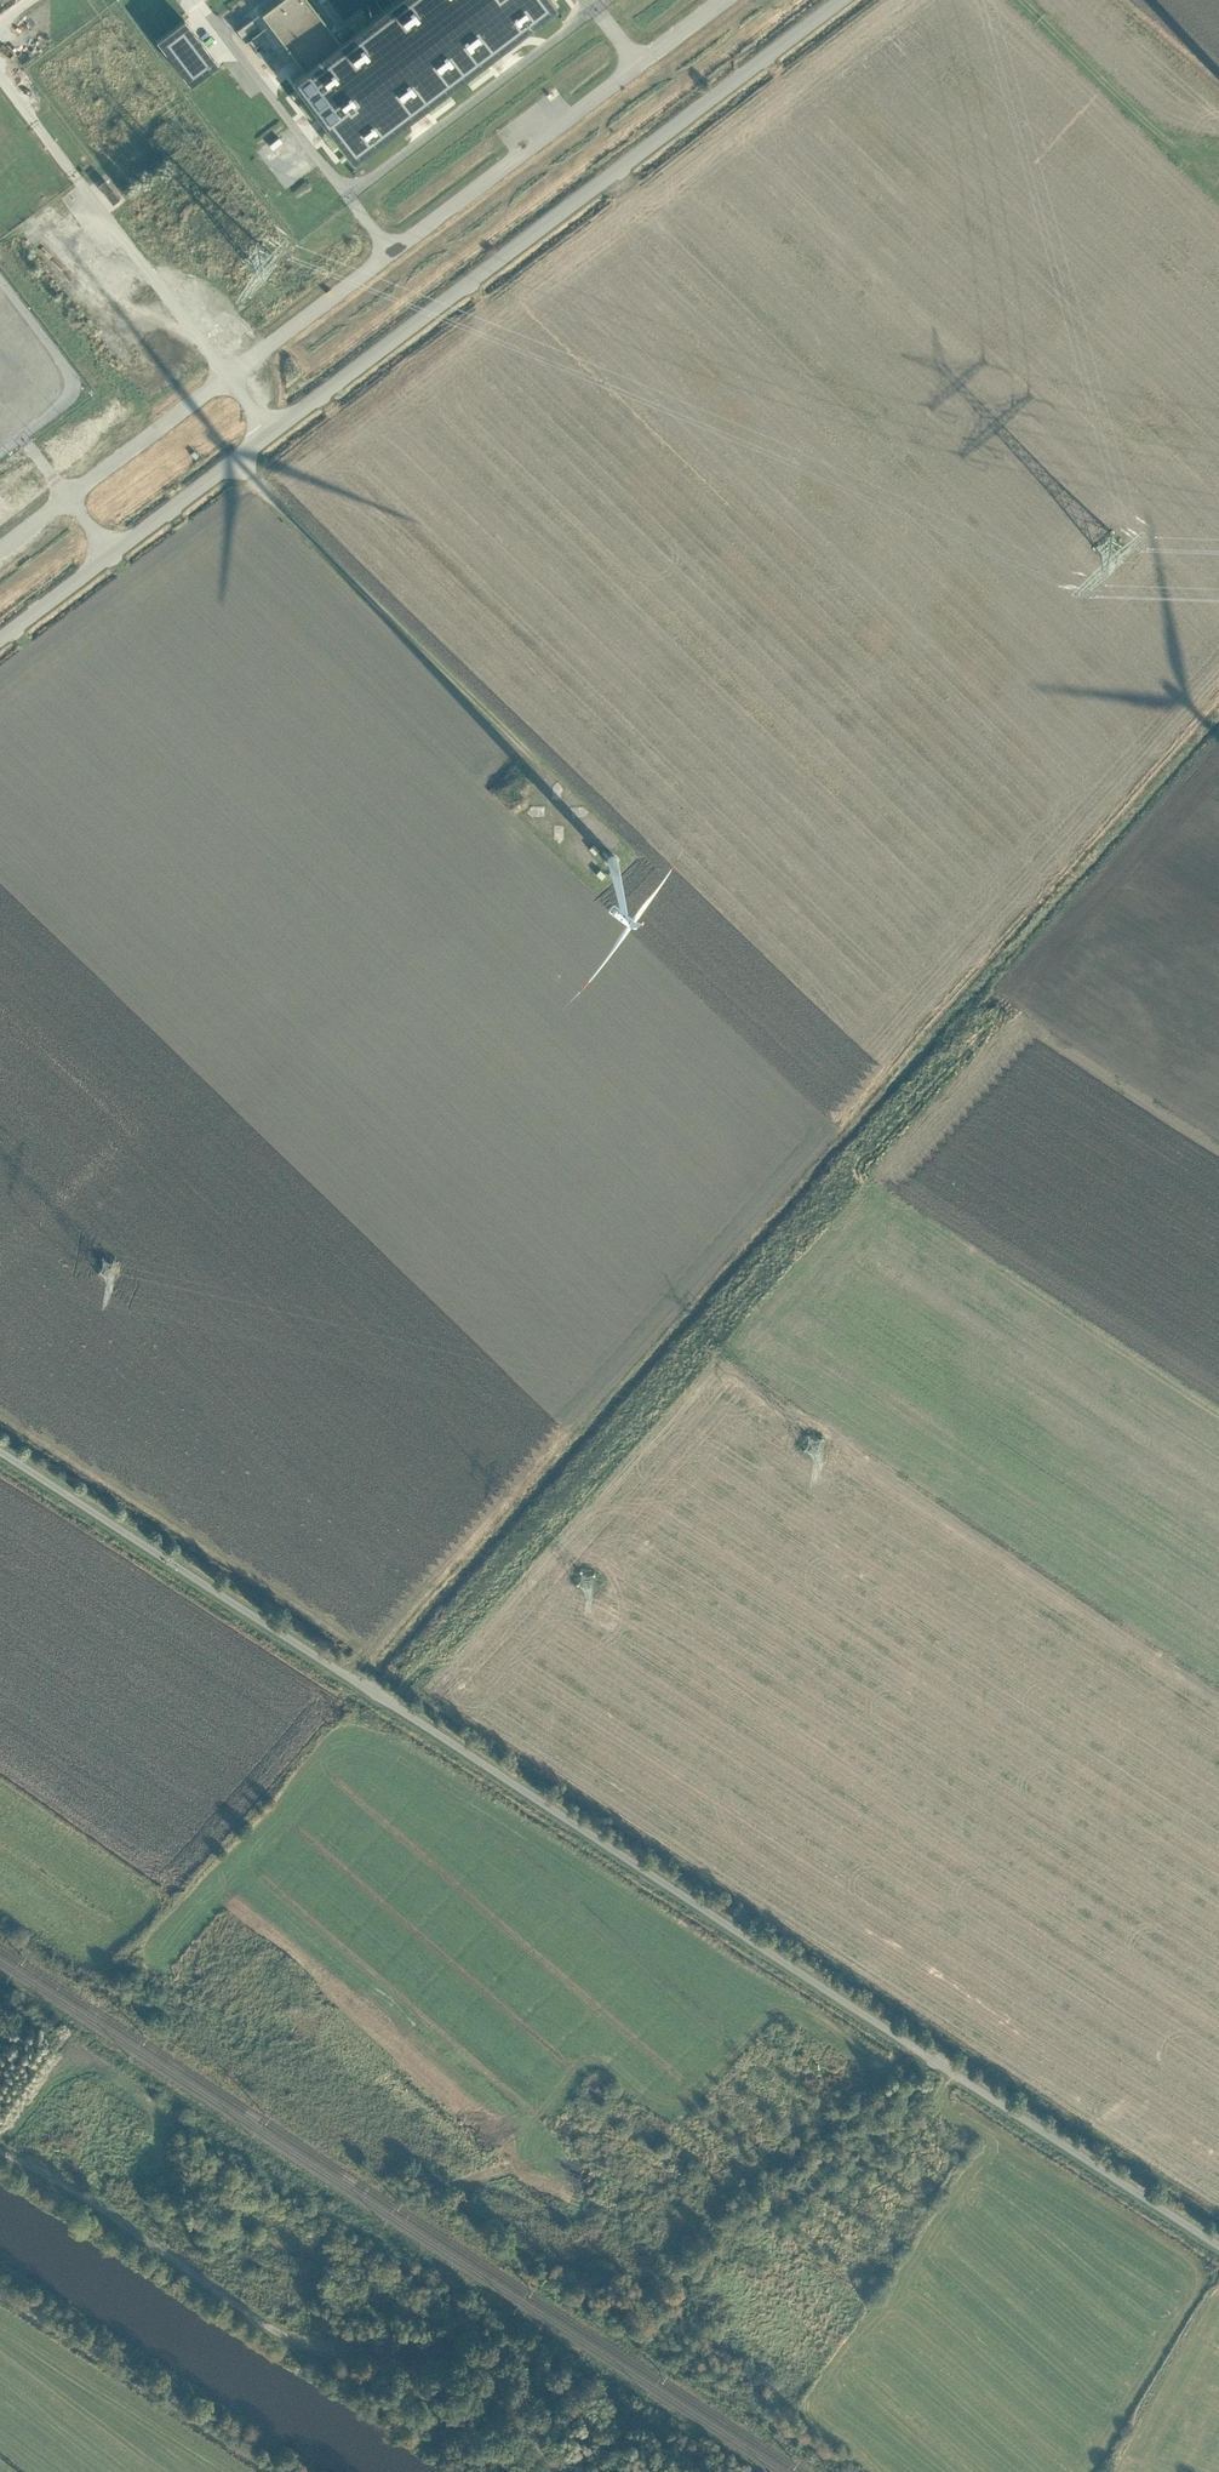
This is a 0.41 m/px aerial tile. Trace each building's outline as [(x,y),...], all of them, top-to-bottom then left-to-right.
[(340,32),(315,0),(270,0),(263,5),(306,60),(295,69),(351,142),(535,0),(383,0),(340,32)] [(184,19),(160,36),(191,78),(214,61),(184,19)]
